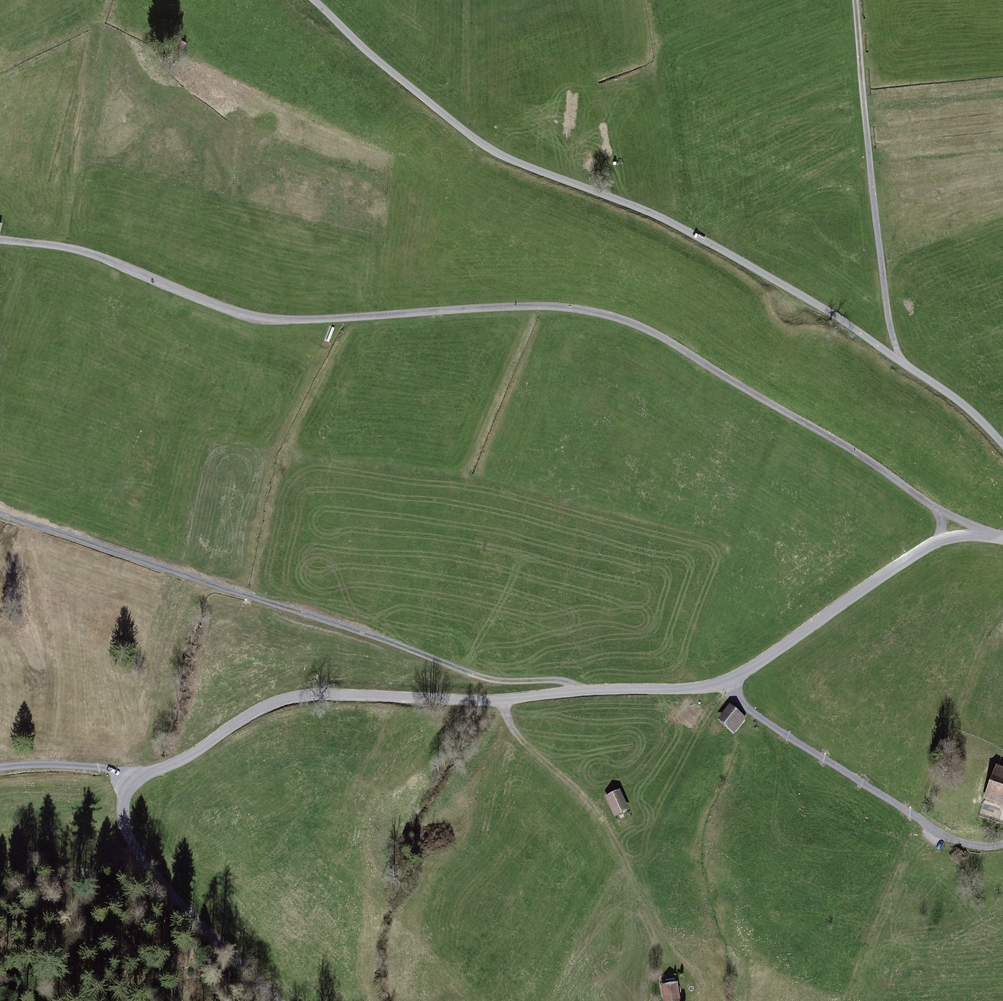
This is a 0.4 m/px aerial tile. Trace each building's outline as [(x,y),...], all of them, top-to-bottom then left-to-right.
[(745,720),(731,708),(720,720),(735,733),(745,720)] [(999,767),(989,802),(1002,806),(1002,769),(999,767)] [(622,794),(610,799),(617,815),(629,810),(622,794)] [(667,988),(668,1000),(681,1000),(680,987),(667,988)]
